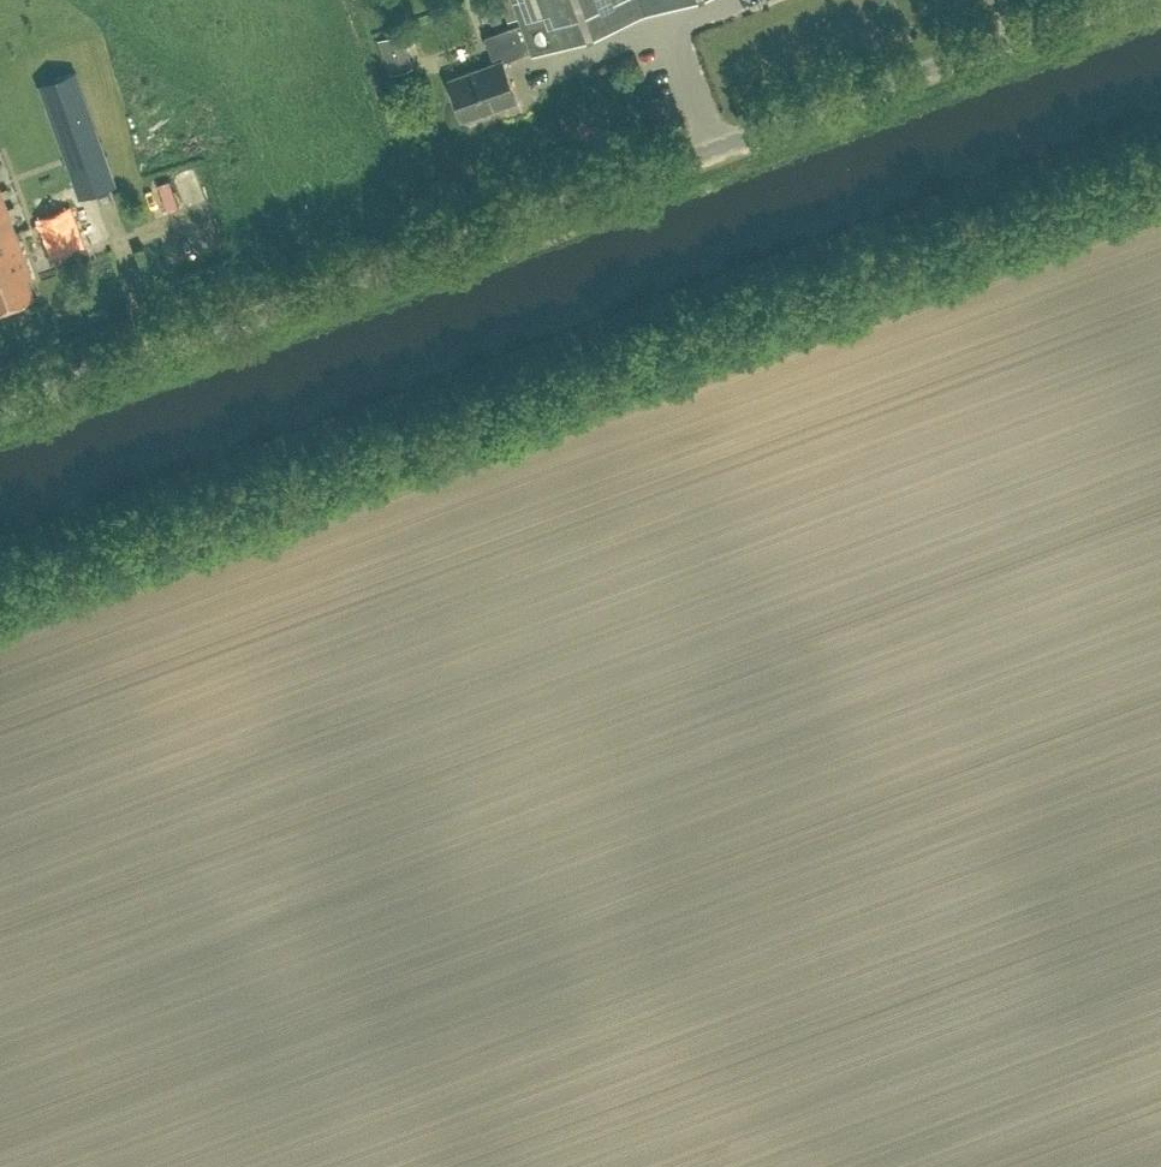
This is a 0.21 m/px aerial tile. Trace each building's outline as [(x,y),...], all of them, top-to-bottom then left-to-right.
[(534,47),(535,49),(671,0),(517,0),(524,19),(534,47)] [(501,59),(534,47),(524,19),(483,34),(493,60),(448,77),(462,117),(467,115),(471,119),(482,114),(483,109),(515,97),(501,59)] [(85,79),(48,92),(78,177),(114,164),(85,79)] [(0,191),(0,305),(32,294),(25,275),(30,273),(0,191)] [(85,245),(71,205),(35,217),(50,258),(85,245)]
